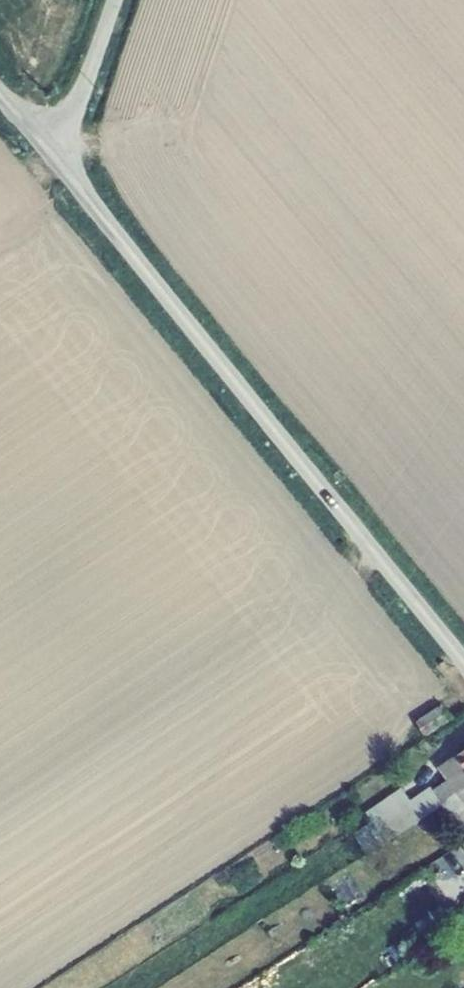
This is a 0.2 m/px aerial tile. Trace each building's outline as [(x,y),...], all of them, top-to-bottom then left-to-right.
[(417,723),(424,735),(451,718),(443,705),(417,723)] [(457,792),(463,787),(463,767),(458,759),(442,770),(448,779),(457,792)] [(432,791),(441,803),(457,792),(448,779),(432,791)] [(457,792),(441,803),(449,815),(463,805),(463,787),(457,792)] [(386,841),(421,817),(411,803),(400,788),(366,812),(386,841)] [(411,803),(421,817),(441,803),(432,791),(431,789),(411,803)] [(447,870),(463,858),(463,842),(439,859),(445,867),(447,870)] [(423,870),(429,878),(445,867),(439,859),(423,870)]
